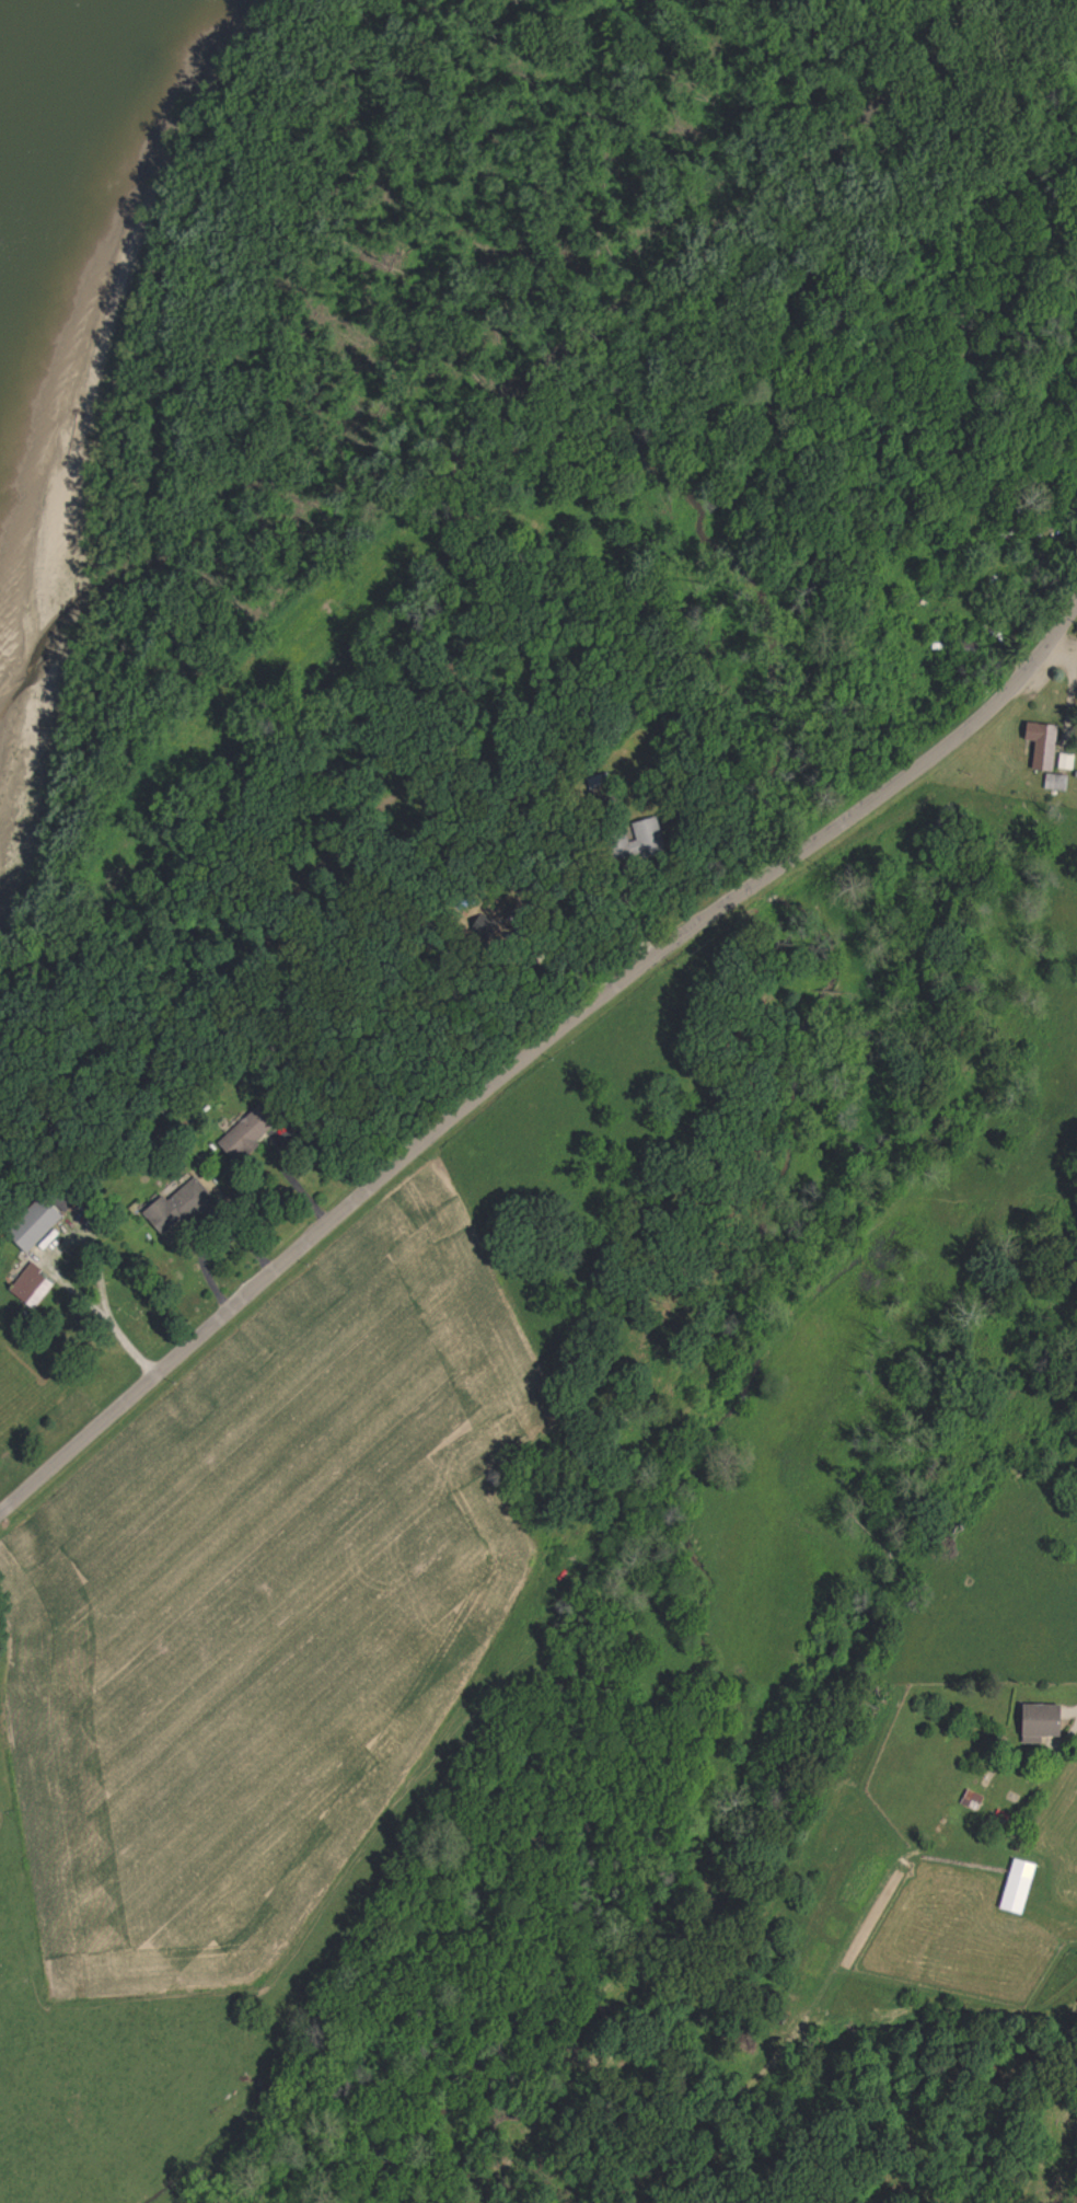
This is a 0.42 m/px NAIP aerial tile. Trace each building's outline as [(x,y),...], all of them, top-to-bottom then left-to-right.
[(1036,743),(1032,770),(1052,774),(1060,728),(1027,723),(1024,741),(1036,743)] [(1059,770),(1075,772),(1076,756),(1061,755),(1059,770)] [(633,825),(638,842),(630,844),(627,834),(608,840),(615,864),(664,849),(655,818),(633,825)] [(271,1132),(253,1113),(218,1145),(236,1165),(271,1132)] [(166,1242),(212,1198),(194,1178),(168,1203),(162,1197),(142,1216),(166,1242)] [(62,1217),(40,1197),(5,1236),(27,1256),(62,1217)] [(9,1293),(35,1312),(53,1286),(40,1276),(43,1272),(31,1263),(9,1293)] [(1060,1707),(1022,1706),(1022,1745),(1042,1745),(1042,1738),(1060,1738),(1060,1707)] [(985,1799),(969,1790),(961,1805),(978,1813),(985,1799)] [(1023,1917),(1035,1866),(1013,1861),(1001,1911),(1023,1917)]
